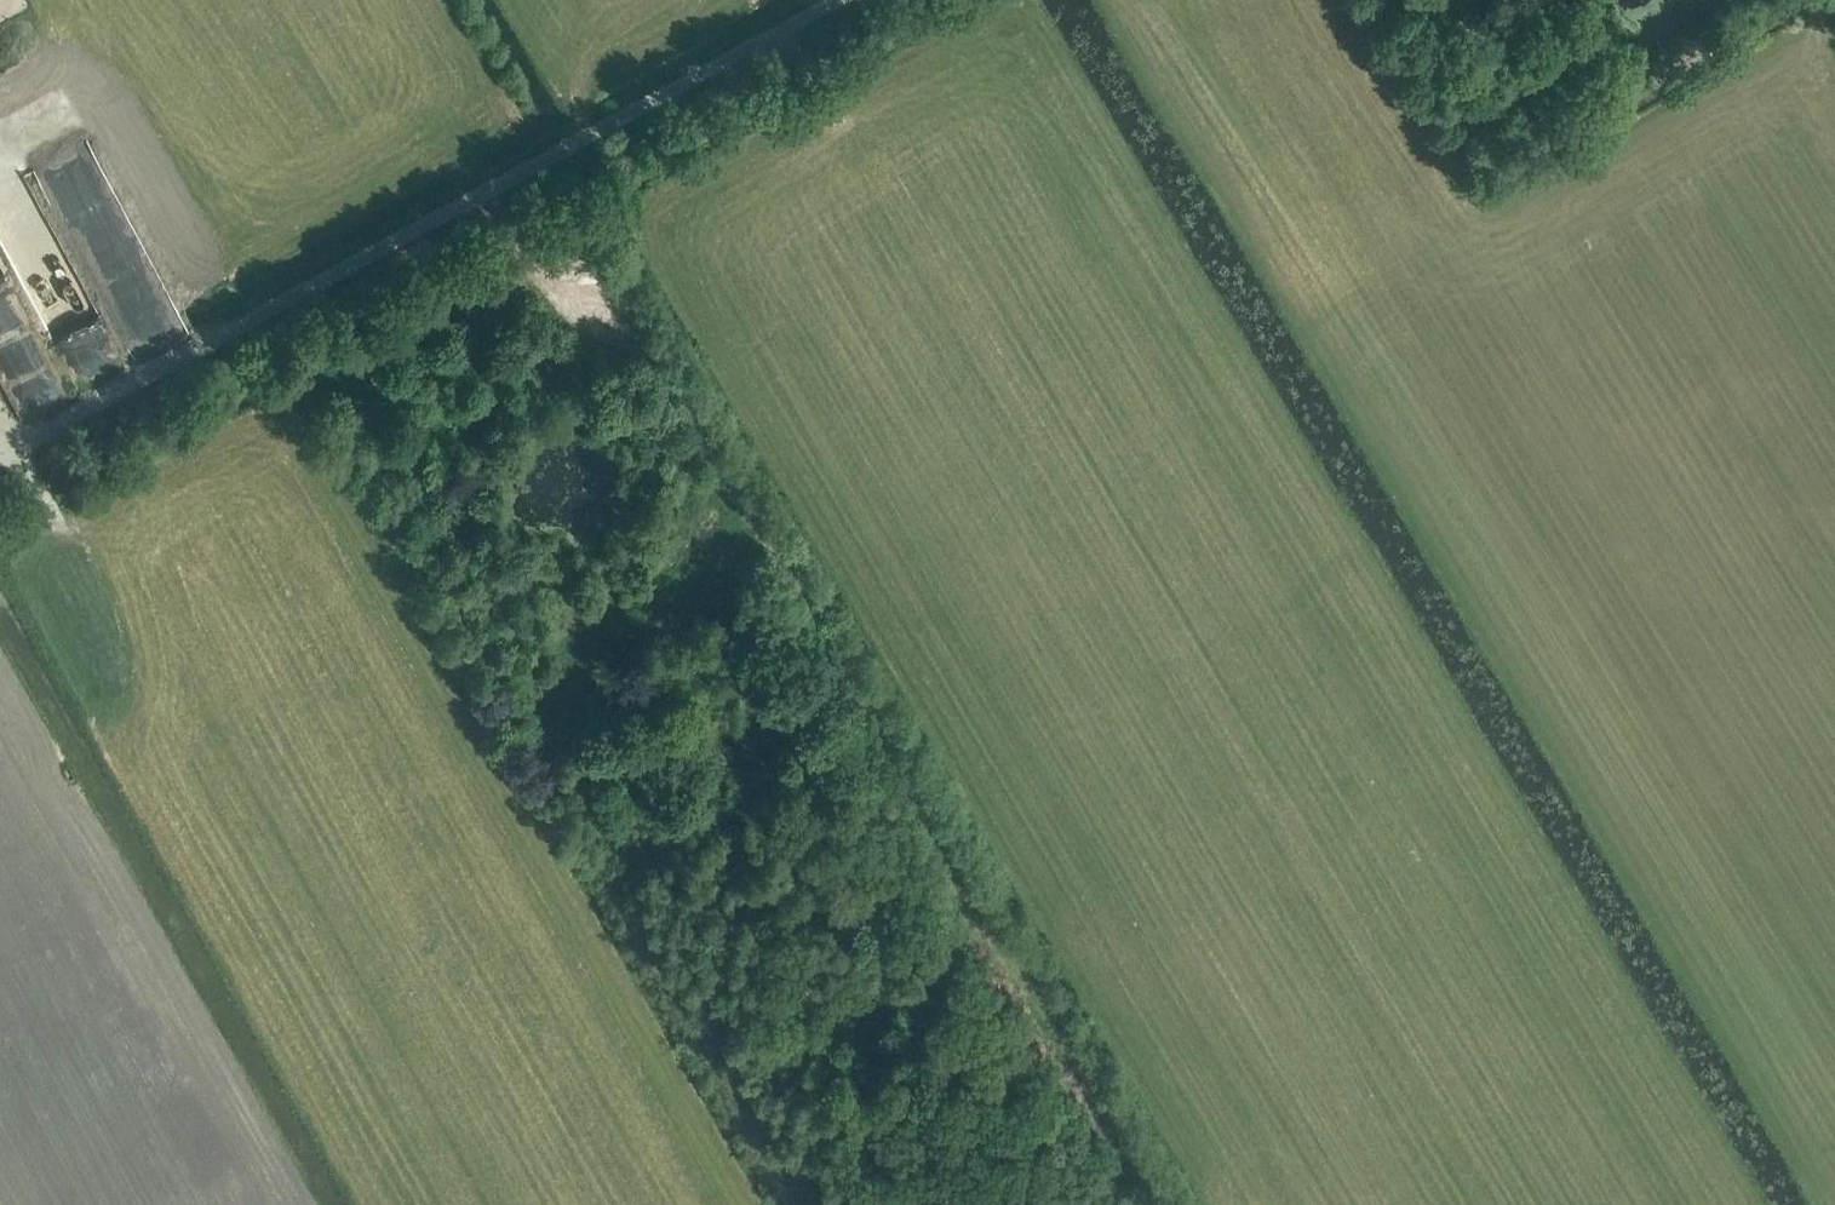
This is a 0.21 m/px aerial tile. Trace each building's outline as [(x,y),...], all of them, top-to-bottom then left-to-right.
[(27,407),(65,389),(18,287),(0,295),(0,348),(27,407)] [(109,335),(106,331),(97,337),(89,325),(67,341),(79,357),(109,335)]
